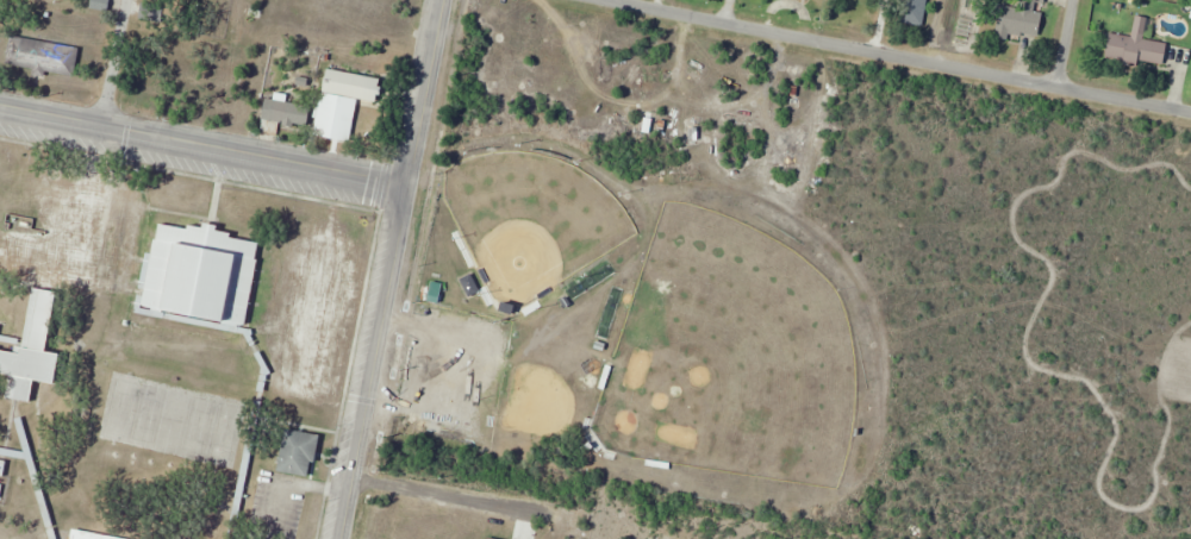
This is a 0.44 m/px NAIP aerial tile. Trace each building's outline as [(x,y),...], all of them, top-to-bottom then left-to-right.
[(92,8),(109,11),(110,0),(93,0),(92,8)] [(924,26),(929,0),(902,0),(898,21),(924,26)] [(1044,4),(1045,5),(1046,0),(1025,0),(1024,8),(1001,5),(996,40),(1010,42),(1011,32),(1039,36),(1044,4)] [(1169,40),(1112,32),(1108,57),(1165,66),(1169,40)] [(79,47),(12,35),(6,66),(74,77),(79,47)] [(349,100),(341,142),(307,136),(314,94),(349,100)] [(310,127),(311,102),(265,99),(262,134),(279,135),(280,125),(310,127)] [(13,374),(0,371),(0,342),(25,346),(36,284),(0,278),(0,264),(6,231),(48,238),(56,196),(137,212),(124,277),(63,267),(58,289),(46,351),(63,355),(58,382),(33,377),(30,401),(8,396),(13,374)] [(192,224),(206,226),(207,221),(220,224),(219,230),(232,232),(231,238),(261,243),(245,324),(144,305),(160,224),(191,230),(192,224)] [(339,336),(330,387),(275,377),(286,320),(287,320),(286,262),(298,262),(297,249),(330,247),(354,257),(350,269),(363,274),(339,336)] [(280,470),(287,430),(320,435),(316,460),(312,459),(310,475),(280,470)] [(73,531),(116,538),(71,538),(73,531)]
